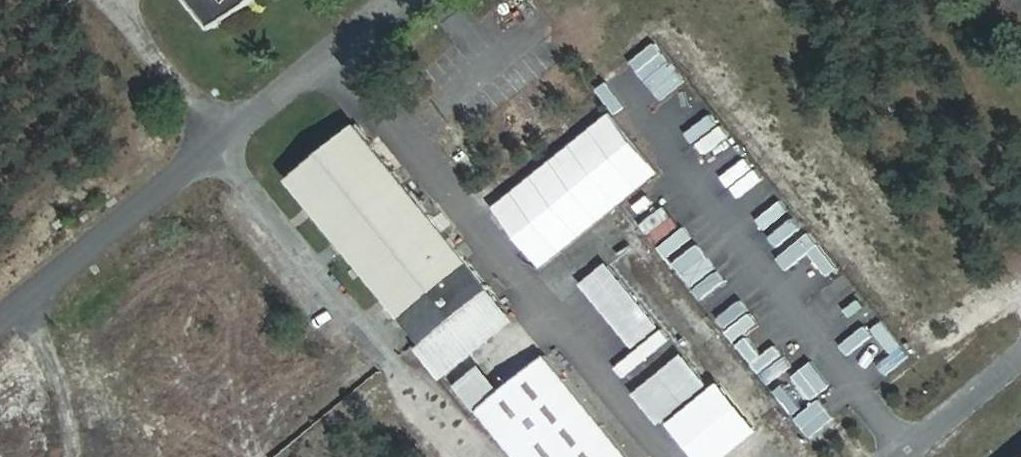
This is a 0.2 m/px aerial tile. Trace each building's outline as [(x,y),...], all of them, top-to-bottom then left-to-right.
[(219,26),(250,0),(198,0),(219,26)] [(541,266),(662,174),(613,111),(492,204),(541,266)] [(494,291),(360,123),(293,182),(428,343),(494,291)] [(633,214),(656,196),(648,187),(625,205),(633,214)] [(657,243),(678,226),(670,216),(649,233),(657,243)] [(779,257),(788,267),(807,250),(828,274),(837,266),(807,232),(779,257)] [(645,358),(671,336),(606,261),(580,283),(645,358)] [(751,361),(767,384),(793,367),(777,344),(751,361)] [(683,351),(634,393),(661,425),(710,383),(683,351)] [(523,456),(634,456),(553,355),(485,411),(523,456)] [(810,399),(831,382),(811,357),(790,374),(810,399)] [(784,381),(773,389),(790,413),(801,405),(784,381)] [(795,415),(809,437),(836,420),(822,397),(795,415)]
